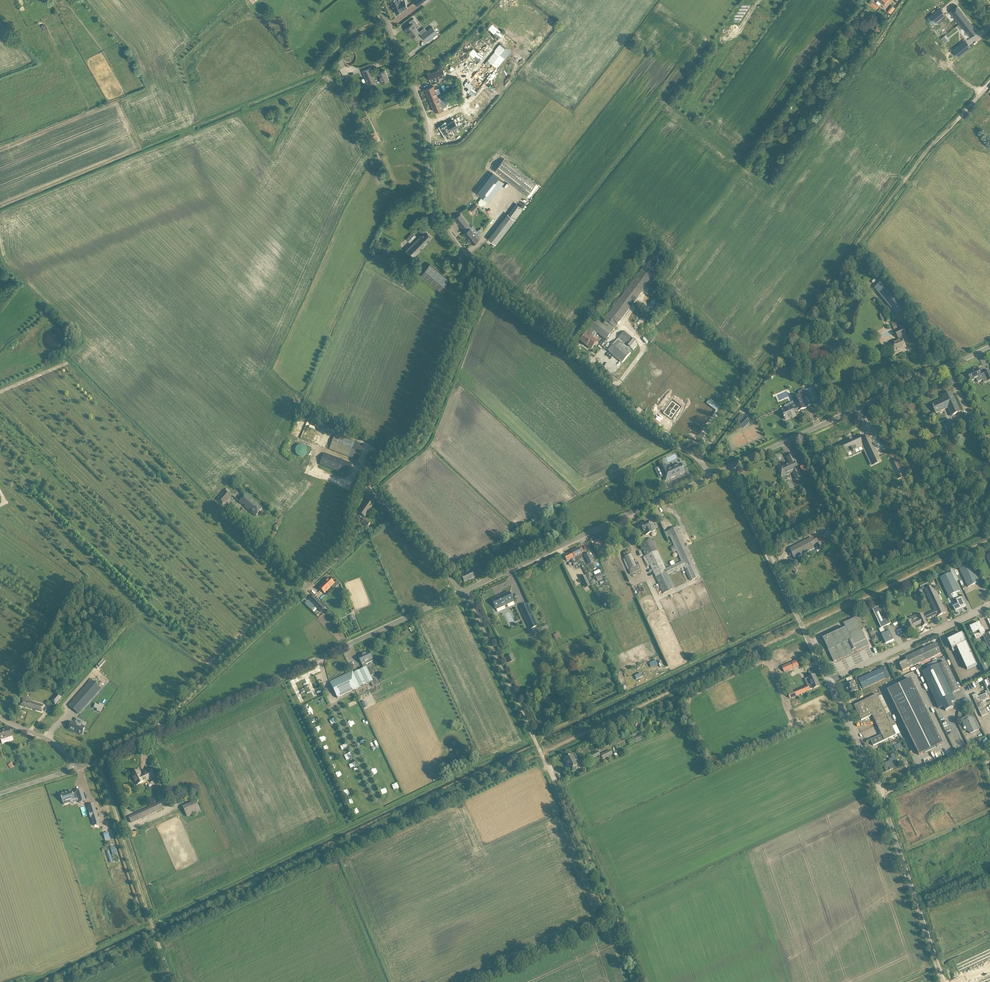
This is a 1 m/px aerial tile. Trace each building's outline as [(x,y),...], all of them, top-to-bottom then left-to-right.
[(399,0),(390,0),(395,12),(395,13),(403,10),(403,9),(407,7),(408,7),(405,0),(402,0),(400,1),(399,0)] [(876,9),(879,6),(871,0),(869,3),(876,9)] [(960,24),(967,18),(957,5),(950,11),(960,24)] [(937,11),(930,16),(935,22),(942,17),(937,11)] [(935,22),(930,16),(927,18),(932,24),(935,22)] [(413,36),(419,32),(415,26),(418,23),(414,18),(409,22),(411,24),(405,29),(408,33),(409,32),(413,36)] [(967,18),(960,24),(965,31),(966,29),(971,36),(978,31),(967,18)] [(489,29),(501,37),(505,32),(493,23),(489,29)] [(426,41),(437,32),(433,26),(422,35),(426,41)] [(526,41),(513,32),(509,37),(528,49),(530,46),(524,43),(526,41)] [(501,42),(489,61),(500,68),(512,49),(501,42)] [(460,55),(469,46),(465,43),(456,52),(460,55)] [(962,43),(952,50),(957,57),(967,49),(962,43)] [(469,53),(480,61),(484,56),(474,48),(469,53)] [(337,62),(341,69),(347,65),(343,58),(337,62)] [(380,77),(382,82),(389,79),(385,70),(378,73),(373,75),(370,68),(363,71),(368,83),(376,80),(375,79),(380,77)] [(445,75),(443,68),(428,74),(431,81),(445,75)] [(468,80),(465,84),(469,88),(468,90),(474,96),(479,90),(468,80)] [(964,81),(958,87),(964,93),(970,87),(964,81)] [(433,85),(425,89),(434,111),(443,108),(443,107),(447,106),(442,95),(438,97),(433,85)] [(351,89),(347,91),(354,107),(358,105),(351,89)] [(984,96),(986,98),(981,101),(984,105),(989,100),(989,96),(987,93),(984,96)] [(972,119),(978,125),(989,115),(989,104),(972,119)] [(446,137),(453,134),(451,130),(458,127),(456,121),(449,123),(448,122),(441,125),(446,137)] [(503,158),(494,170),(528,195),(537,183),(503,158)] [(484,165),(463,190),(472,197),(493,172),(484,165)] [(493,172),(477,192),(489,201),(504,181),(493,172)] [(508,213),(488,239),(494,243),(492,245),(494,247),(515,219),(523,208),(517,203),(509,214),(508,213)] [(460,214),(455,218),(463,228),(464,227),(466,231),(464,233),(473,243),(480,238),(478,235),(482,232),(479,229),(474,233),(470,228),(467,225),(468,223),(460,214)] [(421,235),(406,250),(413,257),(428,242),(427,241),(432,236),(426,230),(421,235)] [(440,290),(449,279),(430,263),(421,274),(440,290)] [(647,284),(646,284),(654,274),(644,266),(636,277),(635,276),(604,319),(606,320),(603,324),(596,319),(580,341),(587,346),(591,349),(597,341),(591,336),(594,331),(606,340),(612,331),(613,329),(613,330),(647,284)] [(907,308),(884,281),(875,288),(897,316),(907,308)] [(670,318),(663,327),(672,335),(680,325),(670,318)] [(906,334),(903,328),(895,332),(899,340),(902,339),(901,336),(906,334)] [(624,332),(608,351),(619,361),(636,342),(624,332)] [(906,346),(902,339),(899,340),(896,342),(896,341),(891,344),(895,353),(900,351),(900,350),(902,349),(901,348),(906,346)] [(967,374),(968,376),(967,376),(969,379),(970,379),(971,381),(976,378),(978,382),(983,380),(983,378),(986,377),(988,381),(989,381),(989,373),(989,370),(984,372),(985,373),(981,375),(978,369),(967,374)] [(662,377),(653,389),(658,392),(666,380),(662,377)] [(817,379),(808,384),(810,388),(815,386),(819,384),(817,379)] [(642,382),(635,391),(647,400),(653,391),(648,387),(649,386),(643,381),(642,383),(642,382)] [(782,409),(782,410),(782,412),(786,420),(786,419),(792,416),(792,417),(796,415),(794,412),(798,411),(813,404),(821,400),(819,395),(815,386),(810,388),(804,391),(804,390),(799,392),(798,393),(799,395),(792,398),(796,406),(792,407),(786,410),(786,409),(785,408),(782,409)] [(944,399),(932,404),(937,414),(948,409),(952,417),(961,412),(951,392),(943,396),(944,399)] [(704,419),(703,419),(704,417),(699,414),(698,415),(694,412),(694,413),(692,412),(700,402),(695,398),(685,412),(691,416),(686,422),(690,424),(690,425),(692,426),(692,425),(697,429),(700,424),(702,426),(706,421),(704,419)] [(663,413),(671,418),(680,407),(672,401),(663,413)] [(972,413),(963,417),(966,424),(975,420),(972,413)] [(743,428),(749,422),(745,417),(739,424),(743,428)] [(302,438),(311,441),(317,423),(308,420),(302,438)] [(326,448),(353,458),(357,460),(363,445),(332,433),(326,448)] [(849,440),(841,444),(842,446),(843,446),(847,453),(863,446),(865,450),(866,450),(872,461),(873,465),(881,462),(879,458),(871,441),(865,444),(862,440),(860,441),(857,436),(852,439),(850,440),(850,439),(849,439),(849,440)] [(296,454),(297,455),(298,456),(299,456),(300,457),(301,457),(302,457),(303,457),(304,456),(305,455),(306,455),(307,453),(307,452),(308,451),(308,450),(307,449),(307,448),(306,447),(305,446),(304,445),(303,445),(302,445),(301,445),(300,445),(298,445),(297,446),(297,447),(296,448),(296,449),(295,450),(295,451),(296,453),(296,454)] [(352,464),(348,462),(324,453),(320,464),(348,475),(352,464)] [(795,473),(793,474),(796,480),(798,484),(799,485),(801,486),(802,485),(803,484),(804,483),(803,482),(795,462),(797,461),(794,455),(787,458),(790,463),(782,467),(782,466),(778,468),(782,477),(786,475),(785,475),(794,471),(795,473)] [(665,465),(659,468),(665,481),(675,476),(674,475),(680,472),(681,474),(684,472),(681,464),(671,469),(671,470),(668,471),(665,465)] [(232,495),(226,490),(217,500),(223,505),(227,500),(232,495)] [(245,507),(250,511),(256,516),(262,508),(246,494),(239,502),(243,505),(244,504),(246,506),(245,507)] [(369,499),(359,513),(365,517),(375,503),(369,499)] [(361,522),(367,527),(370,523),(364,518),(361,522)] [(647,522),(647,521),(644,522),(645,523),(641,525),(645,535),(656,530),(652,523),(649,524),(648,522),(647,522)] [(668,531),(682,562),(683,565),(693,560),(678,527),(668,531)] [(831,529),(825,532),(832,545),(838,542),(831,529)] [(795,558),(817,546),(812,537),(790,549),(795,558)] [(666,569),(651,538),(640,544),(646,556),(643,557),(647,566),(650,565),(664,593),(674,588),(668,574),(684,567),(683,565),(682,562),(666,569)] [(598,541),(594,546),(598,549),(603,542),(599,539),(598,541)] [(571,551),(577,564),(578,566),(582,564),(578,556),(581,554),(581,553),(583,552),(581,548),(579,549),(578,548),(571,551)] [(574,566),(577,564),(571,551),(564,555),(567,561),(571,559),(574,566)] [(634,563),(631,555),(629,551),(623,554),(625,558),(623,559),(631,574),(641,569),(638,563),(637,563),(636,562),(634,563)] [(594,559),(592,560),(589,553),(584,555),(588,565),(590,564),(591,566),(593,570),(596,568),(594,564),(596,563),(594,559)] [(691,581),(700,576),(701,576),(693,560),(683,565),(684,567),(691,581)] [(968,587),(979,582),(971,563),(959,569),(968,587)] [(471,571),(461,576),(464,582),(475,577),(477,576),(478,576),(477,575),(484,572),(483,571),(486,570),(484,566),(472,572),(471,571)] [(952,595),(956,593),(960,591),(951,572),(940,578),(949,596),(952,595)] [(589,582),(585,575),(580,578),(583,585),(589,582)] [(335,583),(333,582),(329,578),(319,588),(324,593),(335,583)] [(935,611),(937,615),(937,617),(946,613),(934,585),(925,590),(935,611)] [(504,604),(513,600),(509,592),(492,600),(496,610),(505,606),(504,604)] [(957,602),(951,605),(953,607),(955,612),(956,611),(963,608),(963,607),(965,606),(962,598),(959,599),(956,593),(952,595),(954,599),(956,599),(956,600),(957,602)] [(321,612),(325,608),(319,601),(314,595),(309,600),(321,612)] [(530,629),(538,626),(527,604),(520,607),(530,629)] [(894,640),(890,631),(887,625),(891,624),(882,605),(873,610),(881,628),(883,627),(886,633),(882,635),(885,641),(884,641),(885,644),(886,644),(894,640)] [(937,615),(935,611),(924,616),(923,614),(918,617),(918,618),(912,621),(911,620),(906,622),(911,632),(916,630),(915,628),(922,625),(923,627),(928,624),(926,620),(937,615)] [(849,634),(861,629),(856,618),(844,623),(846,628),(849,634)] [(979,623),(970,627),(971,628),(969,629),(971,634),(973,633),(974,636),(980,633),(982,637),(983,636),(989,651),(989,633),(986,635),(983,629),(982,629),(979,623)] [(852,640),(849,634),(846,628),(840,631),(845,643),(849,641),(852,640)] [(851,647),(867,640),(861,629),(849,634),(852,640),(849,641),(851,647)] [(839,646),(842,644),(845,643),(840,631),(833,634),(839,646)] [(971,651),(962,633),(948,640),(952,649),(957,647),(967,670),(977,665),(971,652),(971,651)] [(829,650),(835,647),(839,646),(833,634),(823,638),(829,650)] [(854,653),(869,645),(867,640),(851,647),(854,653)] [(854,653),(851,647),(849,641),(845,643),(842,644),(847,656),(854,653)] [(903,671),(940,653),(936,643),(906,657),(905,657),(907,661),(900,664),(899,664),(903,671)] [(841,659),(847,656),(842,644),(839,646),(835,647),(841,659)] [(834,662),(841,659),(835,647),(829,650),(834,662)] [(372,658),(369,651),(358,657),(364,668),(354,673),(353,671),(330,682),(337,698),(360,687),(373,681),(366,667),(367,667),(366,664),(373,661),(372,658)] [(509,663),(515,661),(513,654),(507,656),(509,663)] [(960,690),(946,661),(923,672),(939,708),(944,706),(946,711),(953,707),(951,703),(956,701),(952,694),(960,690)] [(783,666),(782,667),(784,671),(784,672),(793,668),(791,663),(783,666)] [(97,669),(94,673),(98,677),(102,673),(97,669)] [(887,670),(882,671),(881,669),(859,679),(863,689),(886,678),(885,678),(889,676),(887,670)] [(809,684),(810,688),(812,687),(813,689),(820,686),(815,675),(809,678),(811,683),(809,684)] [(911,679),(887,690),(919,755),(943,744),(911,679)] [(91,680),(69,705),(79,714),(101,688),(91,680)] [(846,689),(847,688),(849,694),(856,690),(854,685),(855,684),(853,680),(844,684),(846,689)] [(808,685),(788,694),(790,698),(810,690),(808,685)] [(977,693),(972,695),(982,717),(983,717),(983,716),(988,714),(983,702),(989,699),(987,693),(979,697),(977,693)] [(52,701),(55,704),(56,703),(58,704),(62,698),(58,694),(52,701)] [(877,725),(889,719),(878,694),(865,700),(866,700),(854,706),(861,720),(873,715),(877,725)] [(44,706),(44,705),(30,701),(30,700),(23,698),(21,706),(35,710),(42,712),(44,706)] [(967,698),(961,701),(964,707),(970,704),(967,698)] [(972,718),(963,722),(965,726),(966,725),(970,734),(973,732),(975,732),(978,730),(977,728),(979,726),(973,713),(970,715),(972,718)] [(885,740),(885,741),(897,735),(889,719),(877,725),(882,735),(871,740),(873,746),(885,740)] [(72,722),(69,729),(76,732),(77,733),(82,734),(83,734),(84,731),(84,730),(85,727),(81,726),(82,725),(76,723),(76,724),(72,722)] [(0,731),(0,740),(6,738),(7,742),(13,740),(11,736),(12,736),(9,728),(0,731)] [(17,745),(27,742),(25,736),(16,739),(17,745)] [(612,755),(610,750),(600,754),(603,759),(612,755)] [(591,760),(600,755),(597,751),(589,755),(591,760)] [(572,755),(565,758),(568,765),(566,766),(568,770),(577,765),(574,759),(577,758),(577,759),(578,759),(574,753),(574,754),(572,755)] [(894,754),(891,755),(892,758),(889,759),(890,761),(883,764),(886,772),(890,770),(890,771),(891,770),(890,768),(894,767),(895,768),(900,766),(894,754)] [(135,771),(135,772),(132,774),(135,781),(137,785),(144,781),(154,776),(151,769),(147,772),(141,775),(139,771),(138,771),(137,770),(136,770),(135,770),(135,771)] [(78,797),(80,803),(86,801),(82,790),(76,792),(76,793),(73,794),(72,791),(60,794),(63,802),(64,805),(70,803),(70,800),(75,799),(75,798),(78,797)] [(196,801),(183,807),(187,816),(201,810),(196,801)] [(94,826),(100,824),(94,803),(88,805),(90,811),(89,811),(91,818),(92,817),(94,826)] [(129,817),(132,823),(163,808),(160,803),(161,805),(130,819),(129,817)]
